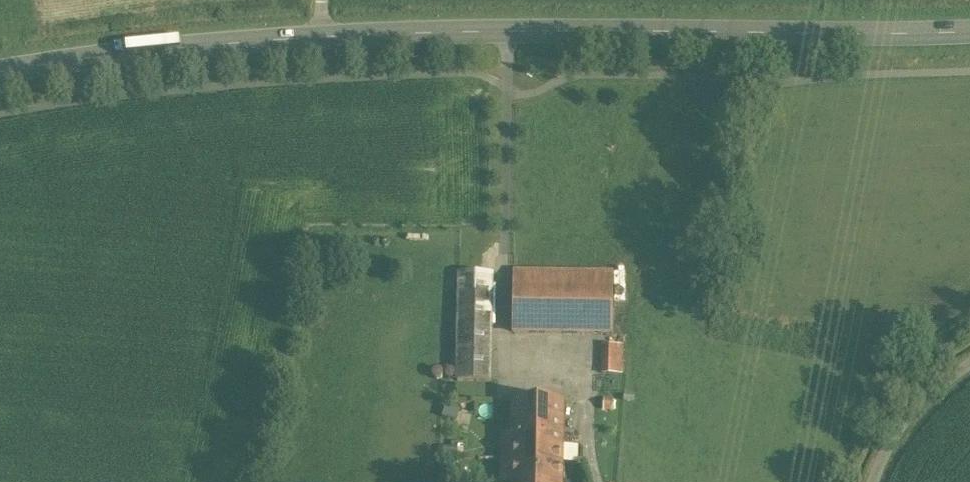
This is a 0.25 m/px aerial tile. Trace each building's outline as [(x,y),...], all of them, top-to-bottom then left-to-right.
[(614,257),(515,256),(514,332),(613,333),(614,257)] [(493,286),(460,285),(458,381),(491,382),(493,286)] [(621,345),(604,345),(603,374),(620,375),(621,345)] [(511,400),(510,481),(562,481),(563,401),(511,400)]
